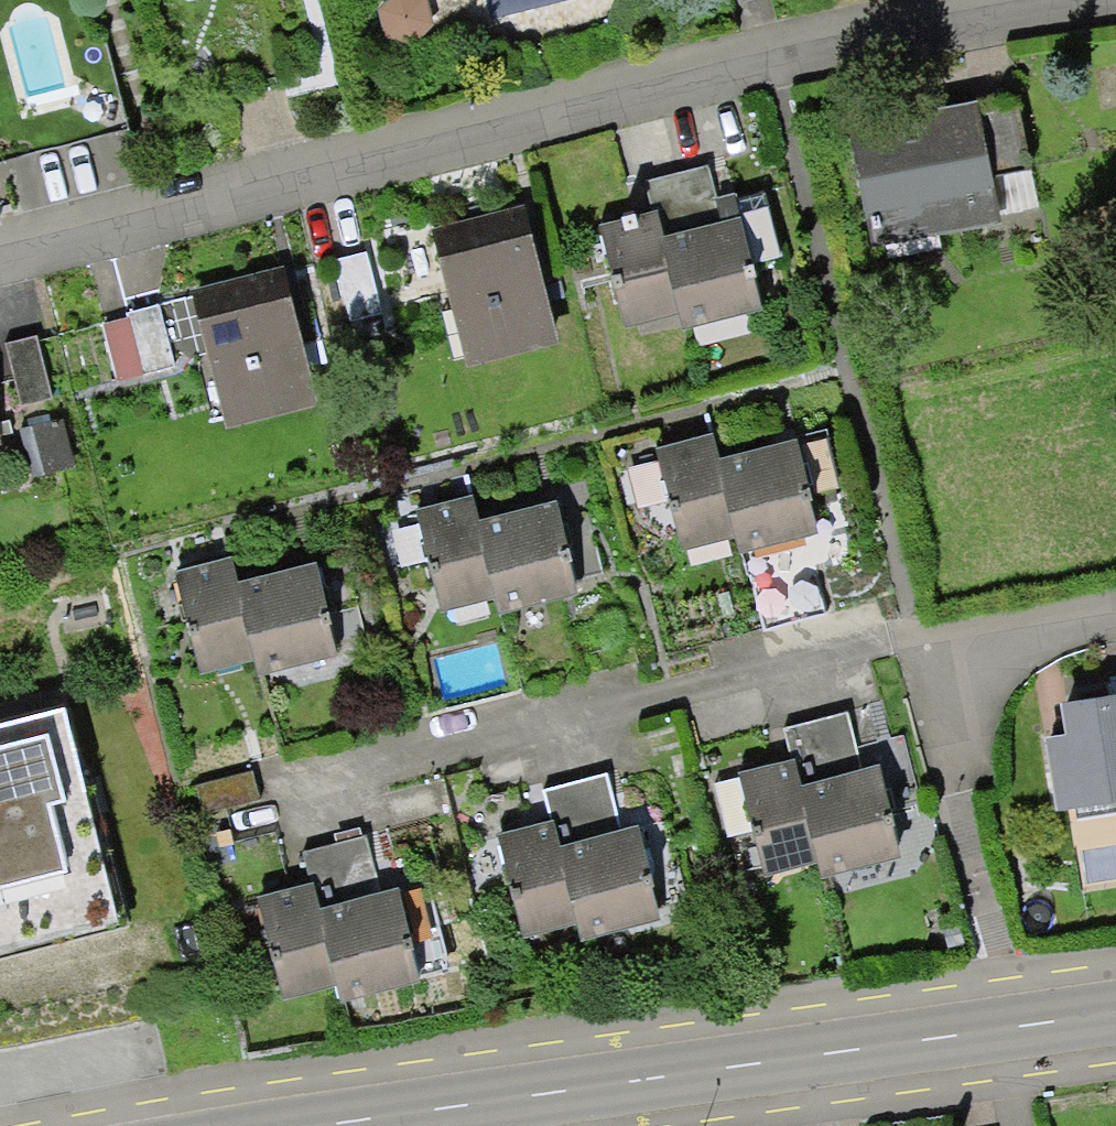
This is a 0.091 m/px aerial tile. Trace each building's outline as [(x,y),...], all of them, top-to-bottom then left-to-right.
[(415,0),(403,0),(381,19),(398,44),(423,51),(440,35),(434,8),(415,0)] [(1022,101),(866,130),(887,245),(1043,216),(1022,101)] [(706,163),(649,178),(657,209),(665,238),(722,223),(716,198),(706,163)] [(657,209),(598,224),(626,326),(680,312),(684,329),(764,307),(734,194),(716,198),(722,223),(665,238),(657,209)] [(543,216),(444,239),(473,367),(572,345),(543,216)] [(370,256),(341,264),(358,327),(388,318),(370,256)] [(300,282),(206,304),(235,430),(329,408),(300,282)] [(166,313),(107,329),(123,392),(182,376),(166,313)] [(43,345),(11,353),(27,411),(58,403),(43,345)] [(12,448),(0,403),(0,451),(12,448)] [(69,421),(22,434),(37,487),(84,474),(69,421)] [(712,434),(655,449),(682,551),(739,537),(719,460),(712,434)] [(796,440),(719,460),(739,537),(743,553),(820,533),(796,440)] [(472,493),(415,508),(442,610),(499,596),(479,519),(472,493)] [(556,499),(479,519),(499,596),(503,612),(580,592),(556,499)] [(229,557),(173,572),(199,674),(256,659),(236,583),(229,557)] [(313,563),(236,583),(256,659),(260,676),(338,656),(313,563)] [(1076,709),(1083,743),(1061,747),(1074,816),(1087,808),(1093,841),(1115,837),(1115,701),(1076,709)] [(0,724),(0,978),(134,942),(71,706),(0,724)] [(794,766),(753,776),(777,878),(834,865),(838,882),(917,863),(904,810),(929,804),(916,748),(869,759),(857,711),(785,729),(794,766)] [(553,822),(509,832),(533,931),(593,916),(600,945),(677,927),(652,825),(636,829),(622,770),(545,789),(553,822)] [(256,773),(198,785),(205,815),(262,802),(256,773)] [(315,887),(270,899),(295,999),(355,984),(360,1004),(439,984),(415,886),(404,889),(390,835),(307,855),(315,887)]
